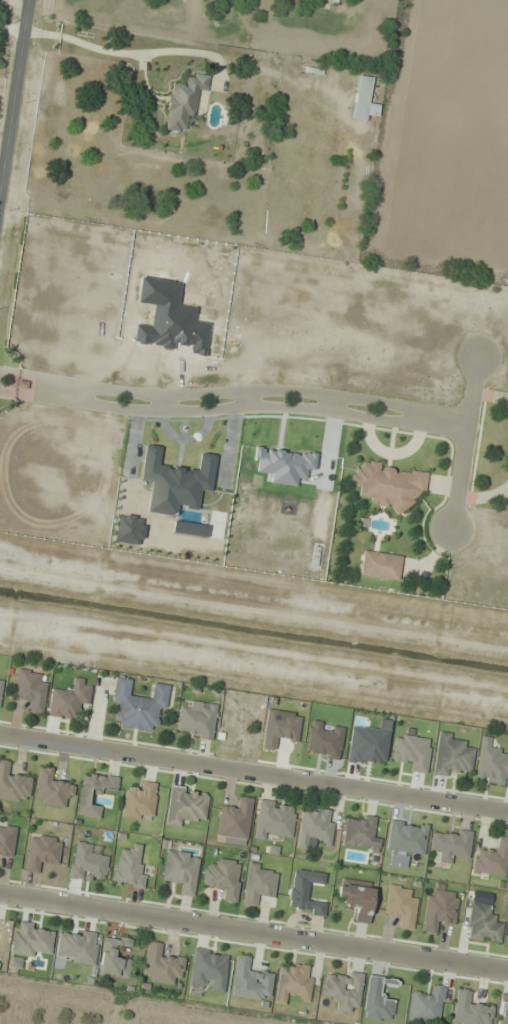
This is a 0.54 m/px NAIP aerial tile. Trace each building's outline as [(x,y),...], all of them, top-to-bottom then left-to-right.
[(164,130),(184,133),(187,114),(194,115),(198,90),(207,91),(210,75),(189,72),(187,83),(171,81),(164,130)] [(373,77),(358,76),(354,119),(369,120),(373,77)] [(428,472),(380,468),(381,462),(356,460),(354,484),(360,485),(359,496),(371,497),(371,505),(415,510),(416,494),(426,495),(428,472)] [(399,580),(402,555),(363,550),(360,576),(399,580)] [(39,682),(40,671),(19,669),(15,700),(32,702),(30,712),(44,714),(47,683),(39,682)] [(48,715),(77,720),(80,703),(89,704),(92,687),(84,685),(85,678),(74,676),(72,689),(53,686),(48,715)] [(151,698),(131,696),(133,679),(115,677),(113,702),(120,702),(117,727),(154,731),(156,709),(167,710),(170,684),(153,682),(151,698)] [(213,740),(218,704),(192,700),(191,709),(180,707),(176,734),(213,740)] [(453,776),(454,768),(473,770),(476,745),(456,743),(458,733),(438,731),(434,774),(453,776)] [(432,738),(395,733),(392,759),(409,761),(408,771),(427,773),(432,738)] [(481,735),(477,781),(502,783),(503,776),(507,776),(507,757),(501,756),(502,747),(491,747),(492,736),(481,735)] [(30,802),(33,773),(11,770),(12,760),(0,759),(0,799),(30,802)] [(35,803),(71,807),(74,780),(55,779),(56,768),(39,766),(35,803)] [(77,815),(100,818),(102,805),(94,804),(95,793),(103,794),(104,786),(117,788),(119,776),(83,772),(77,815)] [(157,782),(138,780),(137,789),(126,788),(123,816),(153,820),(157,782)] [(206,820),(209,789),(170,785),(166,825),(184,827),(185,818),(206,820)] [(222,803),(216,841),(247,846),(254,798),(240,795),(238,805),(222,803)] [(254,837),(268,840),(269,832),(293,835),(297,804),(259,799),(254,837)] [(297,847),(307,849),(309,839),(332,843),(335,821),(329,820),(331,810),(303,806),(297,847)] [(376,816),(356,814),(355,819),(346,818),(343,845),(380,850),(381,838),(373,837),(376,816)] [(13,857),(17,827),(0,824),(0,855),(13,857)] [(63,838),(32,833),(26,871),(37,872),(38,862),(58,865),(63,838)] [(507,876),(507,837),(497,835),(494,852),(475,850),(472,871),(507,876)] [(70,879),(106,882),(108,855),(91,853),(92,842),(73,841),(70,879)] [(144,889),(147,868),(140,867),(142,845),(129,843),(127,852),(118,851),(113,885),(144,889)] [(200,854),(167,849),(162,881),(184,884),(182,895),(195,896),(200,854)] [(205,866),(202,887),(225,890),(224,900),(238,902),(243,861),(215,858),(214,867),(205,866)] [(249,862),(243,904),(274,908),(279,872),(270,871),(271,865),(249,862)] [(370,923),(375,886),(340,882),(337,900),(346,901),(344,909),(356,910),(354,921),(370,923)] [(409,896),(410,886),(388,884),(385,916),(403,918),(402,929),(414,930),(418,897),(409,896)] [(460,892),(427,888),(423,931),(442,933),(443,924),(456,925),(460,892)] [(497,905),(472,901),(466,939),(501,944),(504,923),(494,922),(497,905)] [(51,957),(55,925),(15,922),(12,953),(51,957)] [(99,933),(60,928),(56,960),(95,965),(99,933)] [(129,978),(133,938),(104,935),(100,975),(129,978)] [(183,976),(185,956),(165,953),(166,943),(148,941),(143,981),(173,984),(174,975),(183,976)] [(230,952),(194,948),(189,984),(212,987),(211,991),(225,992),(230,952)] [(236,954),(231,996),(271,1001),(274,970),(254,967),(255,956),(236,954)] [(311,998),(314,974),(309,973),(310,965),(280,961),(275,1003),(286,1004),(287,995),(311,998)] [(338,1010),(359,1013),(363,974),(325,970),(322,998),(339,1000),(338,1010)] [(370,976),(362,1017),(391,1023),(395,1001),(386,999),(390,979),(370,976)] [(446,986),(434,985),(432,994),(412,991),(408,1020),(434,1023),(440,1023),(446,986)] [(494,1004),(472,1002),(473,991),(457,989),(453,1023),(492,1023),(494,1004)] [(501,994),(498,1023),(507,1023),(507,995),(501,994)]
